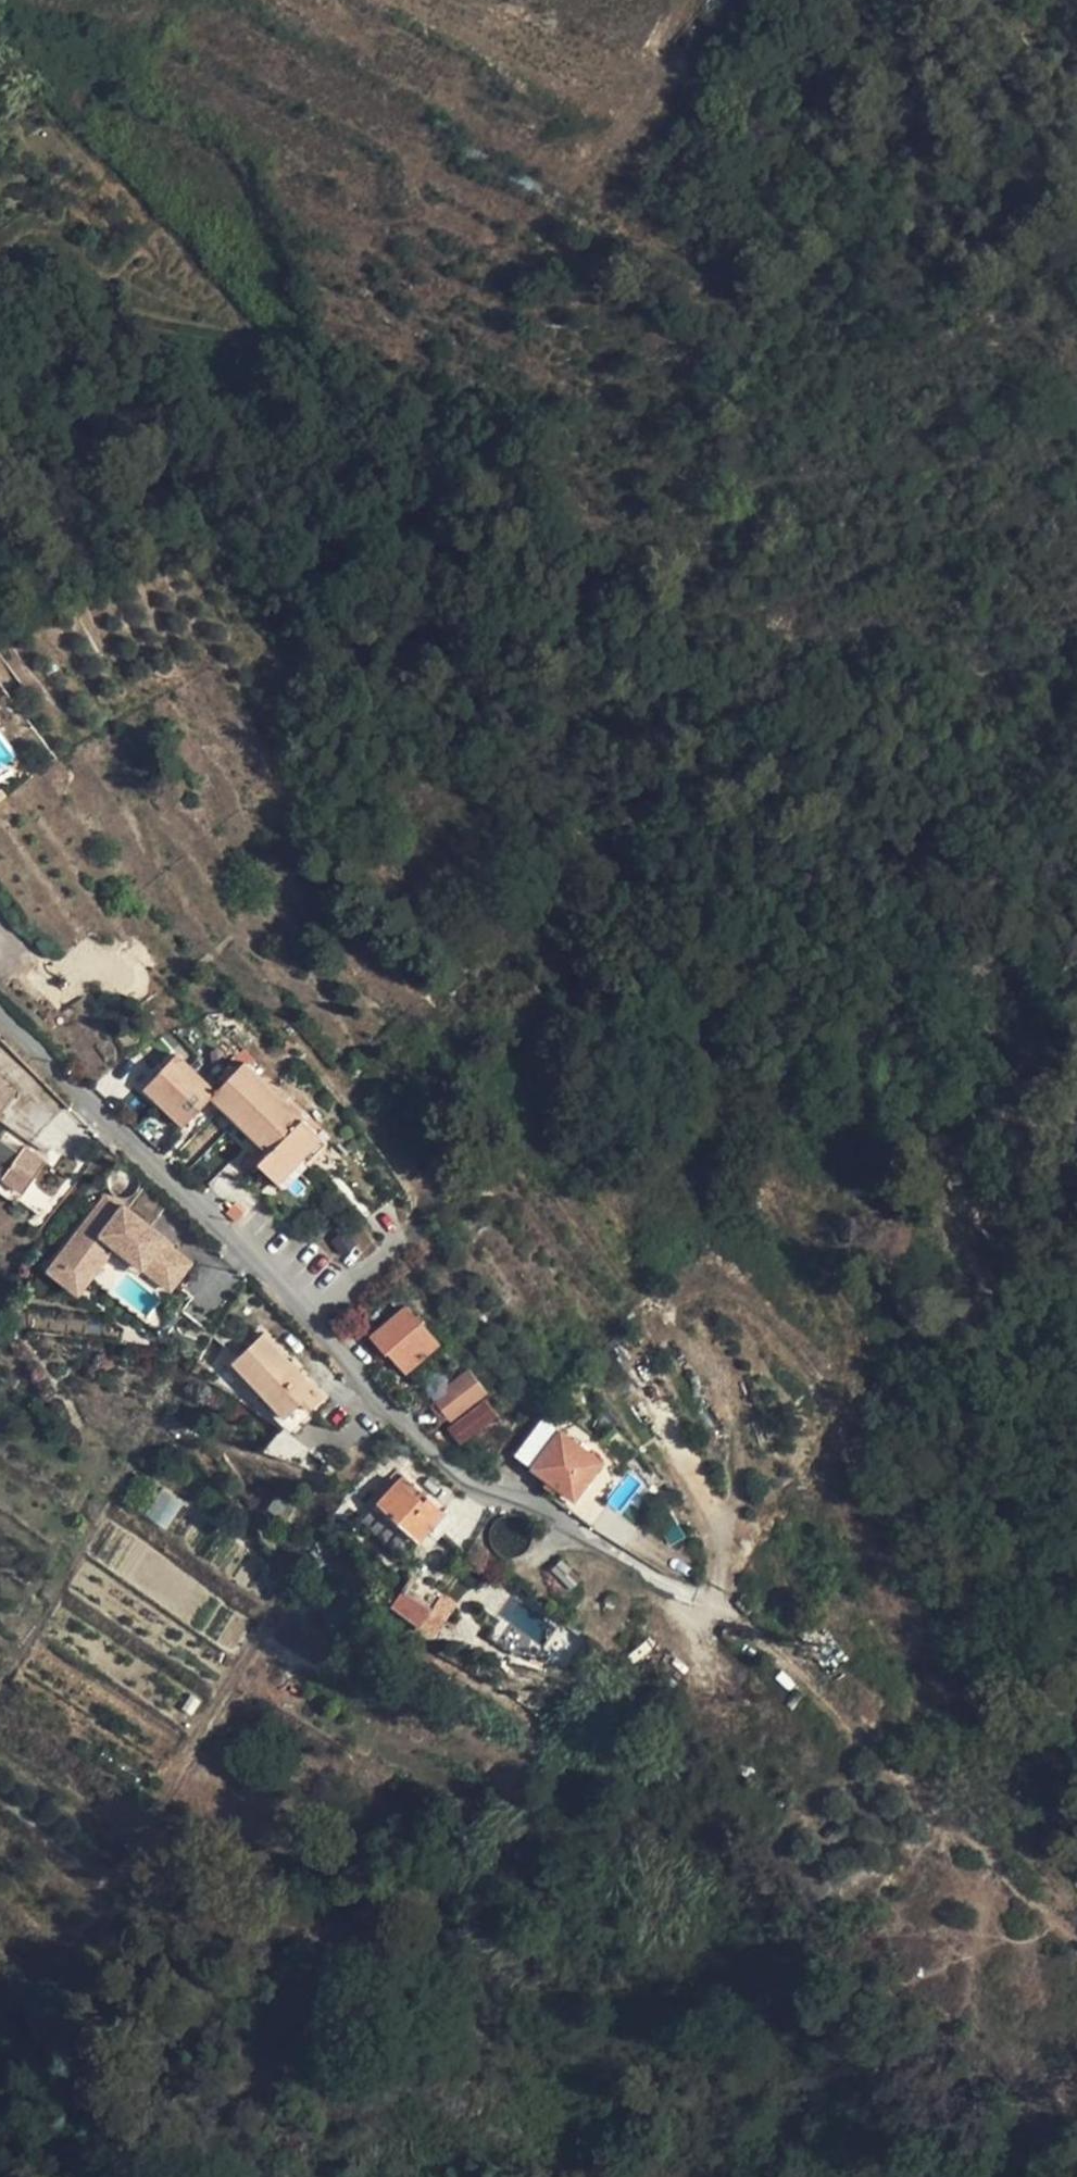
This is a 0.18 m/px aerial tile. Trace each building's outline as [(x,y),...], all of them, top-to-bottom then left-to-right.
[(178,1054),(144,1089),(183,1126),(212,1096),(269,1151),(258,1163),(284,1187),(328,1141),(245,1061),(236,1070),(229,1064),(219,1075),(225,1081),(216,1091),(178,1054)] [(15,1092),(0,1082),(0,1113),(15,1092)] [(23,1192),(46,1161),(24,1145),(18,1154),(0,1141),(0,1175),(23,1192)] [(106,1195),(49,1271),(80,1294),(111,1253),(171,1298),(197,1263),(106,1195)] [(406,1304),(370,1336),(386,1354),(388,1352),(406,1373),(440,1343),(406,1304)] [(213,1338),(232,1352),(243,1337),(225,1323),(213,1338)] [(308,1411),(323,1396),(263,1333),(226,1369),(255,1399),(262,1393),(284,1418),(301,1402),(308,1411)] [(469,1368),(432,1397),(450,1420),(487,1391),(469,1368)] [(447,1427),(460,1444),(499,1415),(486,1398),(447,1427)] [(301,1402),(284,1418),(297,1431),(313,1416),(308,1411),(301,1402)] [(543,1417),(515,1455),(574,1499),(602,1461),(543,1417)] [(379,1504),(419,1541),(433,1525),(467,1555),(476,1540),(444,1513),(397,1470),(372,1498),(366,1504),(373,1510),(379,1504)] [(284,1523),(294,1510),(278,1498),(268,1510),(284,1523)] [(401,1591),(432,1611),(443,1593),(412,1573),(401,1591)] [(422,1627),(432,1611),(401,1591),(399,1589),(388,1606),(422,1627)] [(487,1636),(494,1643),(501,1635),(493,1629),(487,1636)]
